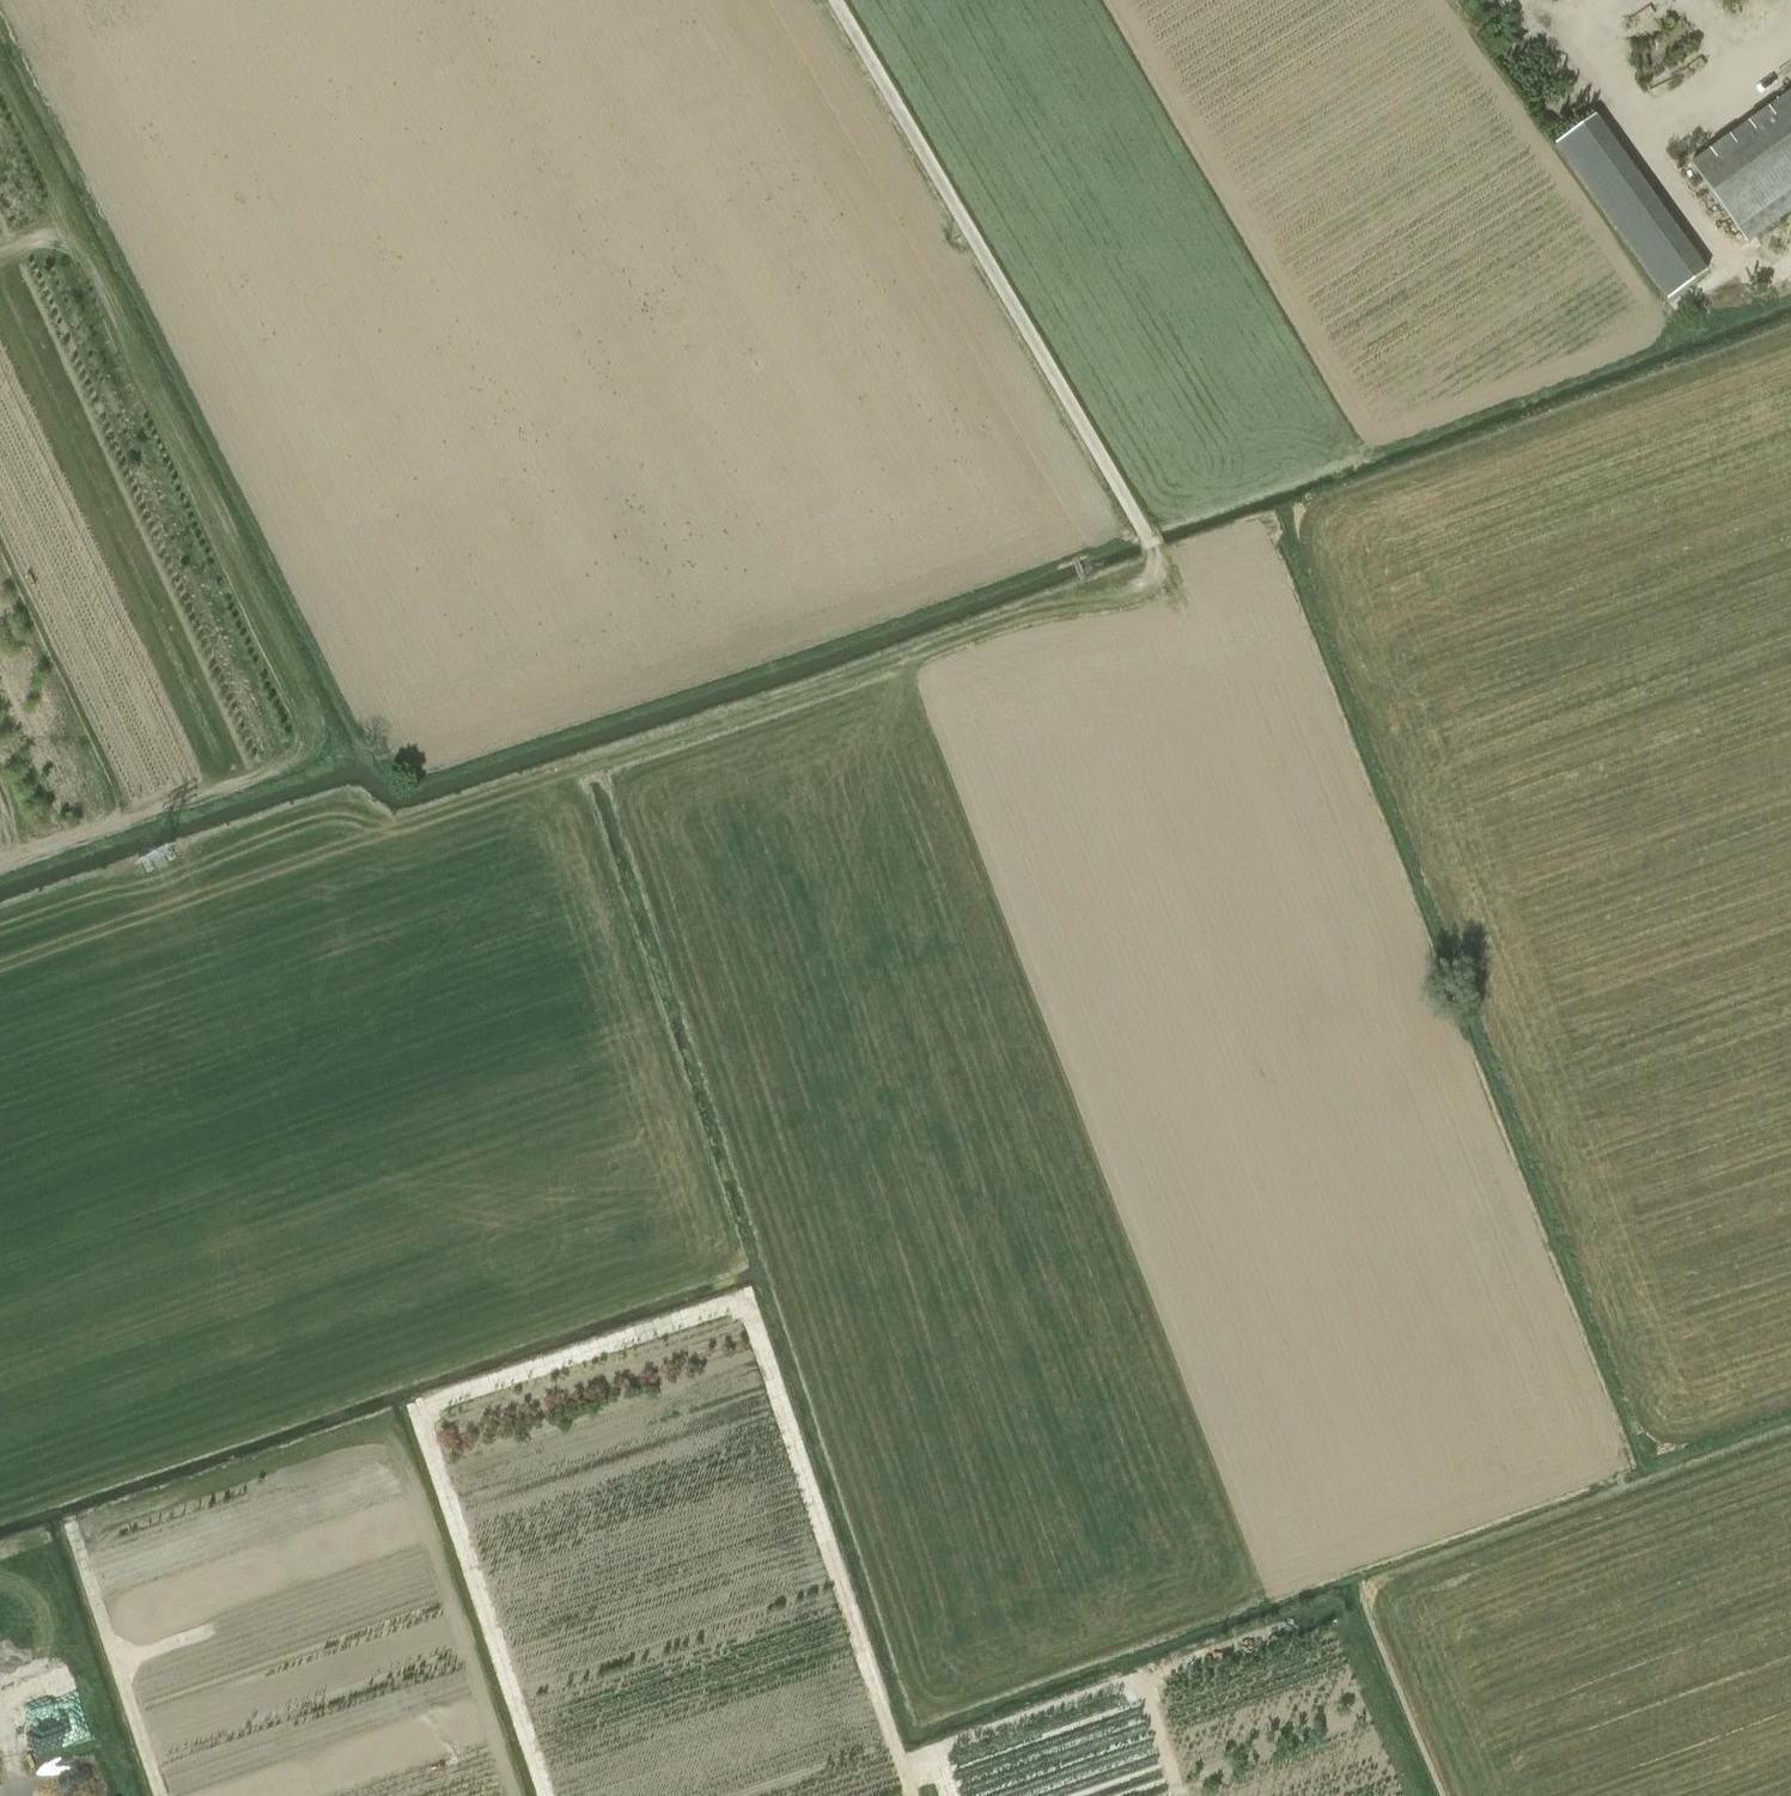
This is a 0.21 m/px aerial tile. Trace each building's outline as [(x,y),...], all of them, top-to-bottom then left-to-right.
[(1790,221),(1790,102),(1697,170),(1753,248),(1790,221)] [(1668,298),(1707,269),(1595,114),(1555,143),(1668,298)]
